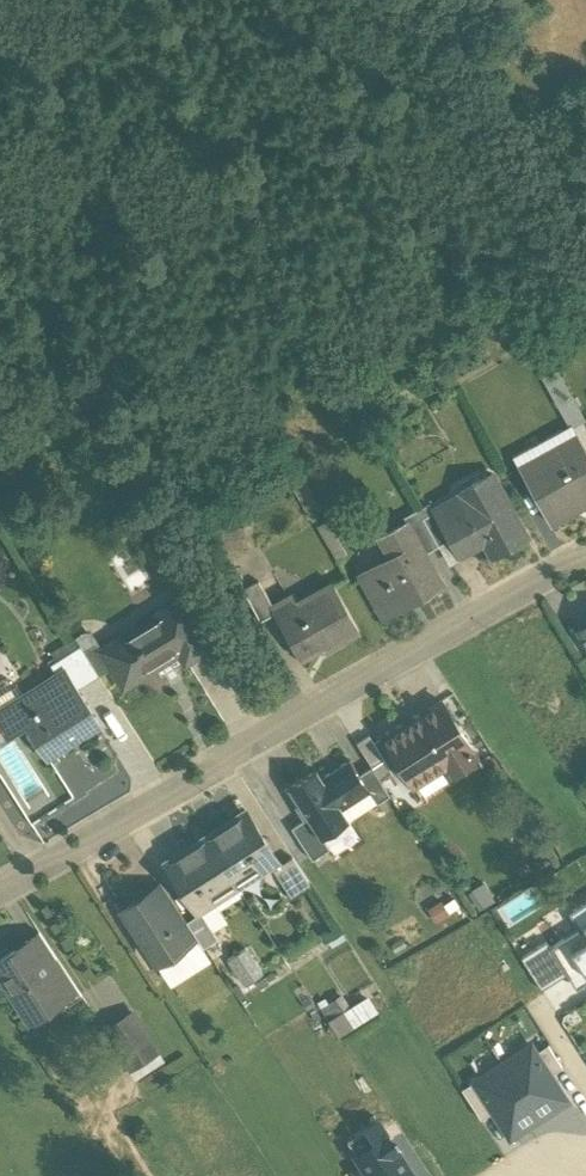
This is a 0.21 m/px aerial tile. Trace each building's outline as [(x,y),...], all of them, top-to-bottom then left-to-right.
[(567,392),(550,402),(570,437),(585,428),(585,425),(567,392)] [(576,441),(518,474),(552,533),(585,513),(585,459),(576,441)] [(322,511),(304,480),(293,487),(311,519),(322,511)] [(492,483),(459,501),(466,513),(441,526),(453,548),(457,546),(465,560),(485,549),(494,564),(526,546),(492,483)] [(430,512),(419,518),(424,526),(434,520),(430,512)] [(418,517),(402,527),(405,531),(407,530),(425,562),(439,554),(419,518),(418,517)] [(441,526),(437,519),(434,520),(424,526),(439,554),(453,548),(441,526)] [(349,559),(330,526),(320,532),(338,565),(349,559)] [(425,562),(407,530),(405,531),(379,546),(390,565),(359,583),(383,626),(442,593),(425,562)] [(225,534),(226,553),(245,552),(244,532),(225,534)] [(275,621),(258,590),(244,597),(262,628),(274,621),(275,621)] [(332,592),(276,623),(275,621),(274,621),(300,668),(324,654),(324,653),(335,647),(338,652),(359,640),(332,592)] [(210,654),(181,607),(102,657),(113,674),(125,693),(179,659),(186,669),(210,654)] [(102,657),(89,636),(76,644),(81,652),(100,682),(113,674),(102,657)] [(81,652),(51,671),(57,681),(64,677),(77,696),(100,682),(81,652)] [(77,696),(64,677),(57,681),(23,702),(35,721),(26,727),(45,758),(77,739),(81,745),(99,734),(77,696)] [(441,710),(382,747),(413,795),(446,774),(451,782),(476,766),(441,710)] [(350,766),(322,784),(342,817),(369,800),(370,799),(360,783),(350,766)] [(390,803),(372,775),(360,783),(370,799),(369,800),(377,812),(390,803)] [(322,784),(316,777),(288,795),(299,812),(295,814),(304,828),(308,825),(321,846),(323,845),(349,828),(342,817),(322,784)] [(245,819),(206,844),(233,886),(255,872),(259,878),(274,868),(278,873),(280,872),(245,819)] [(321,846),(308,825),(304,828),(292,836),(313,868),(330,857),(323,845),(321,846)] [(206,844),(165,871),(196,918),(199,916),(213,907),(209,901),(233,886),(206,844)] [(280,872),(278,873),(287,889),(282,892),(290,904),(310,891),(293,864),(280,872)] [(149,900),(122,917),(157,971),(184,954),(198,945),(190,933),(187,929),(164,894),(150,903),(149,900)] [(551,959),(568,985),(573,992),(585,984),(585,912),(574,920),(585,937),(551,959)] [(217,946),(200,919),(199,916),(196,918),(198,922),(187,929),(190,933),(198,945),(204,954),(217,946)] [(23,948),(25,950),(0,966),(0,979),(35,1034),(82,1004),(39,938),(23,948)] [(543,1000),(568,985),(551,959),(548,952),(523,969),(543,1000)] [(184,954),(157,971),(168,989),(196,972),(184,954)] [(262,983),(245,956),(227,967),(244,994),(262,983)] [(337,1047),(379,1021),(369,1006),(354,1015),(345,1001),(318,1017),(337,1047)] [(149,1048),(132,1023),(106,1040),(122,1066),(149,1048)] [(149,1048),(122,1066),(131,1079),(158,1062),(149,1048)] [(533,1057),(504,1075),(540,1131),(569,1112),(552,1086),(538,1064),(533,1057)] [(550,1057),(538,1064),(552,1086),(564,1079),(550,1057)] [(511,1149),(540,1131),(504,1075),(475,1094),(495,1124),(511,1149)] [(483,1132),(495,1124),(475,1094),(464,1101),(483,1132)] [(377,1132),(351,1150),(366,1174),(367,1175),(405,1175),(377,1132)]
